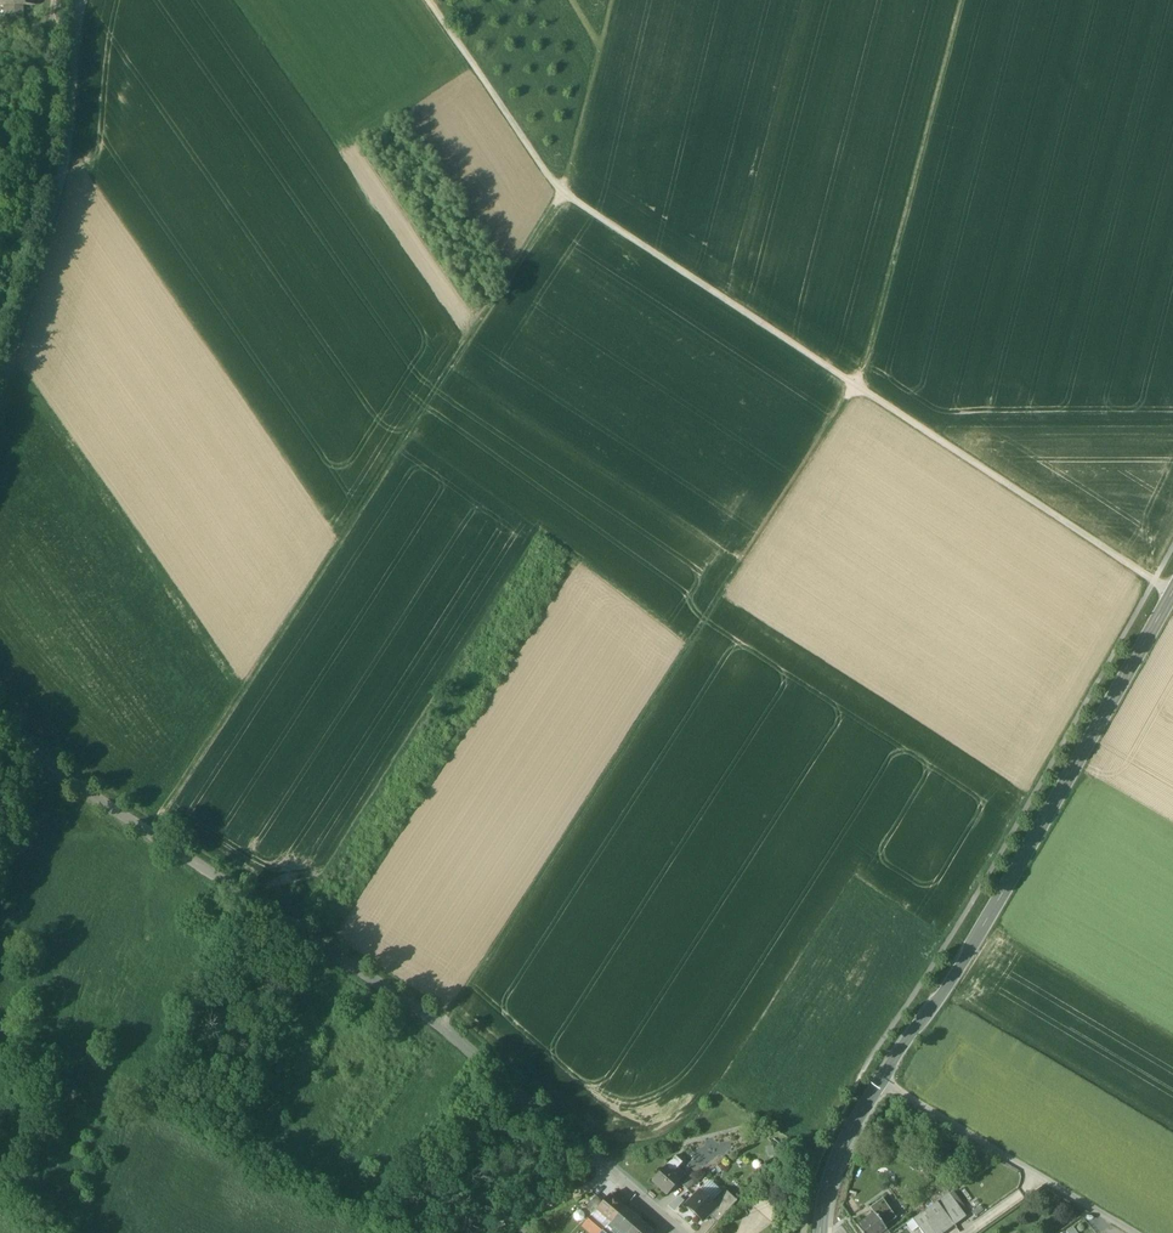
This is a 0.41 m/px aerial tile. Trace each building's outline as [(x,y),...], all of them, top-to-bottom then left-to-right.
[(5,5),(5,15),(24,15),(24,6),(38,6),(38,0),(0,0),(0,5),(5,5)] [(675,1158),(653,1182),(668,1196),(686,1176),(678,1169),(682,1164),(675,1158)] [(701,1179),(695,1174),(683,1185),(687,1190),(701,1179)] [(931,1193),(937,1202),(949,1194),(942,1184),(931,1193)] [(713,1204),(699,1190),(685,1205),(703,1221),(710,1215),(710,1214),(708,1212),(714,1204),(713,1204)] [(726,1191),(713,1204),(714,1204),(708,1212),(710,1214),(710,1215),(717,1223),(737,1201),(726,1191)] [(913,1219),(923,1232),(943,1232),(965,1217),(949,1194),(937,1202),(913,1219)] [(625,1208),(610,1195),(603,1202),(597,1210),(612,1222),(625,1208)] [(595,1196),(586,1207),(591,1211),(595,1212),(597,1210),(603,1202),(595,1196)] [(880,1221),(884,1227),(896,1219),(883,1199),(871,1208),(875,1214),(880,1221)] [(625,1208),(612,1222),(611,1223),(623,1232),(629,1232),(640,1220),(625,1208)] [(875,1214),(857,1226),(862,1232),(883,1232),(887,1231),(884,1227),(880,1221),(875,1214)] [(590,1217),(583,1226),(592,1232),(601,1232),(603,1231),(605,1229),(590,1217)] [(640,1220),(629,1232),(654,1232),(640,1220)]
